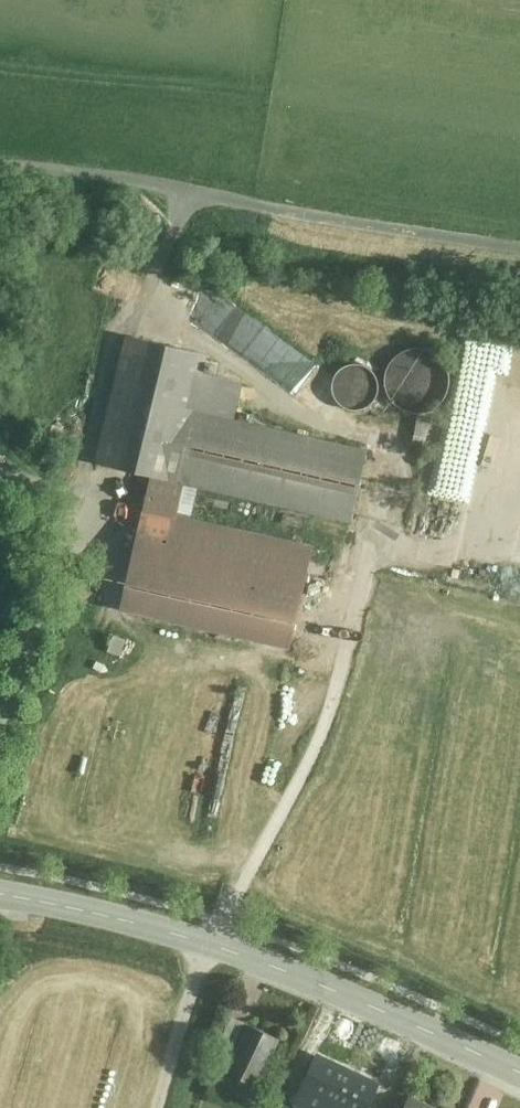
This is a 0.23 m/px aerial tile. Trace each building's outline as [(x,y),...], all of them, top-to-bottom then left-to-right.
[(473,375),(499,376),(499,350),(500,350),(501,336),(473,336),(473,375)] [(128,337),(99,466),(159,479),(130,608),(297,645),(319,546),(195,519),(201,493),(357,527),(374,451),(239,422),(247,385),(202,375),(206,355),(128,337)] [(396,349),(393,404),(437,407),(441,352),(396,349)] [(486,494),(519,494),(519,382),(519,370),(506,370),(506,433),(485,433),(486,494)] [(348,404),(371,404),(371,394),(382,394),(382,373),(349,372),(348,404)] [(256,1086),(279,1037),(251,1024),(228,1073),(241,1079),(256,1086)] [(302,1087),(345,1107),(365,1107),(376,1085),(317,1057),(302,1087)] [(234,1094),(241,1079),(228,1073),(223,1071),(216,1086),(234,1094)] [(408,1095),(404,1105),(402,1107),(440,1107),(408,1095)]
